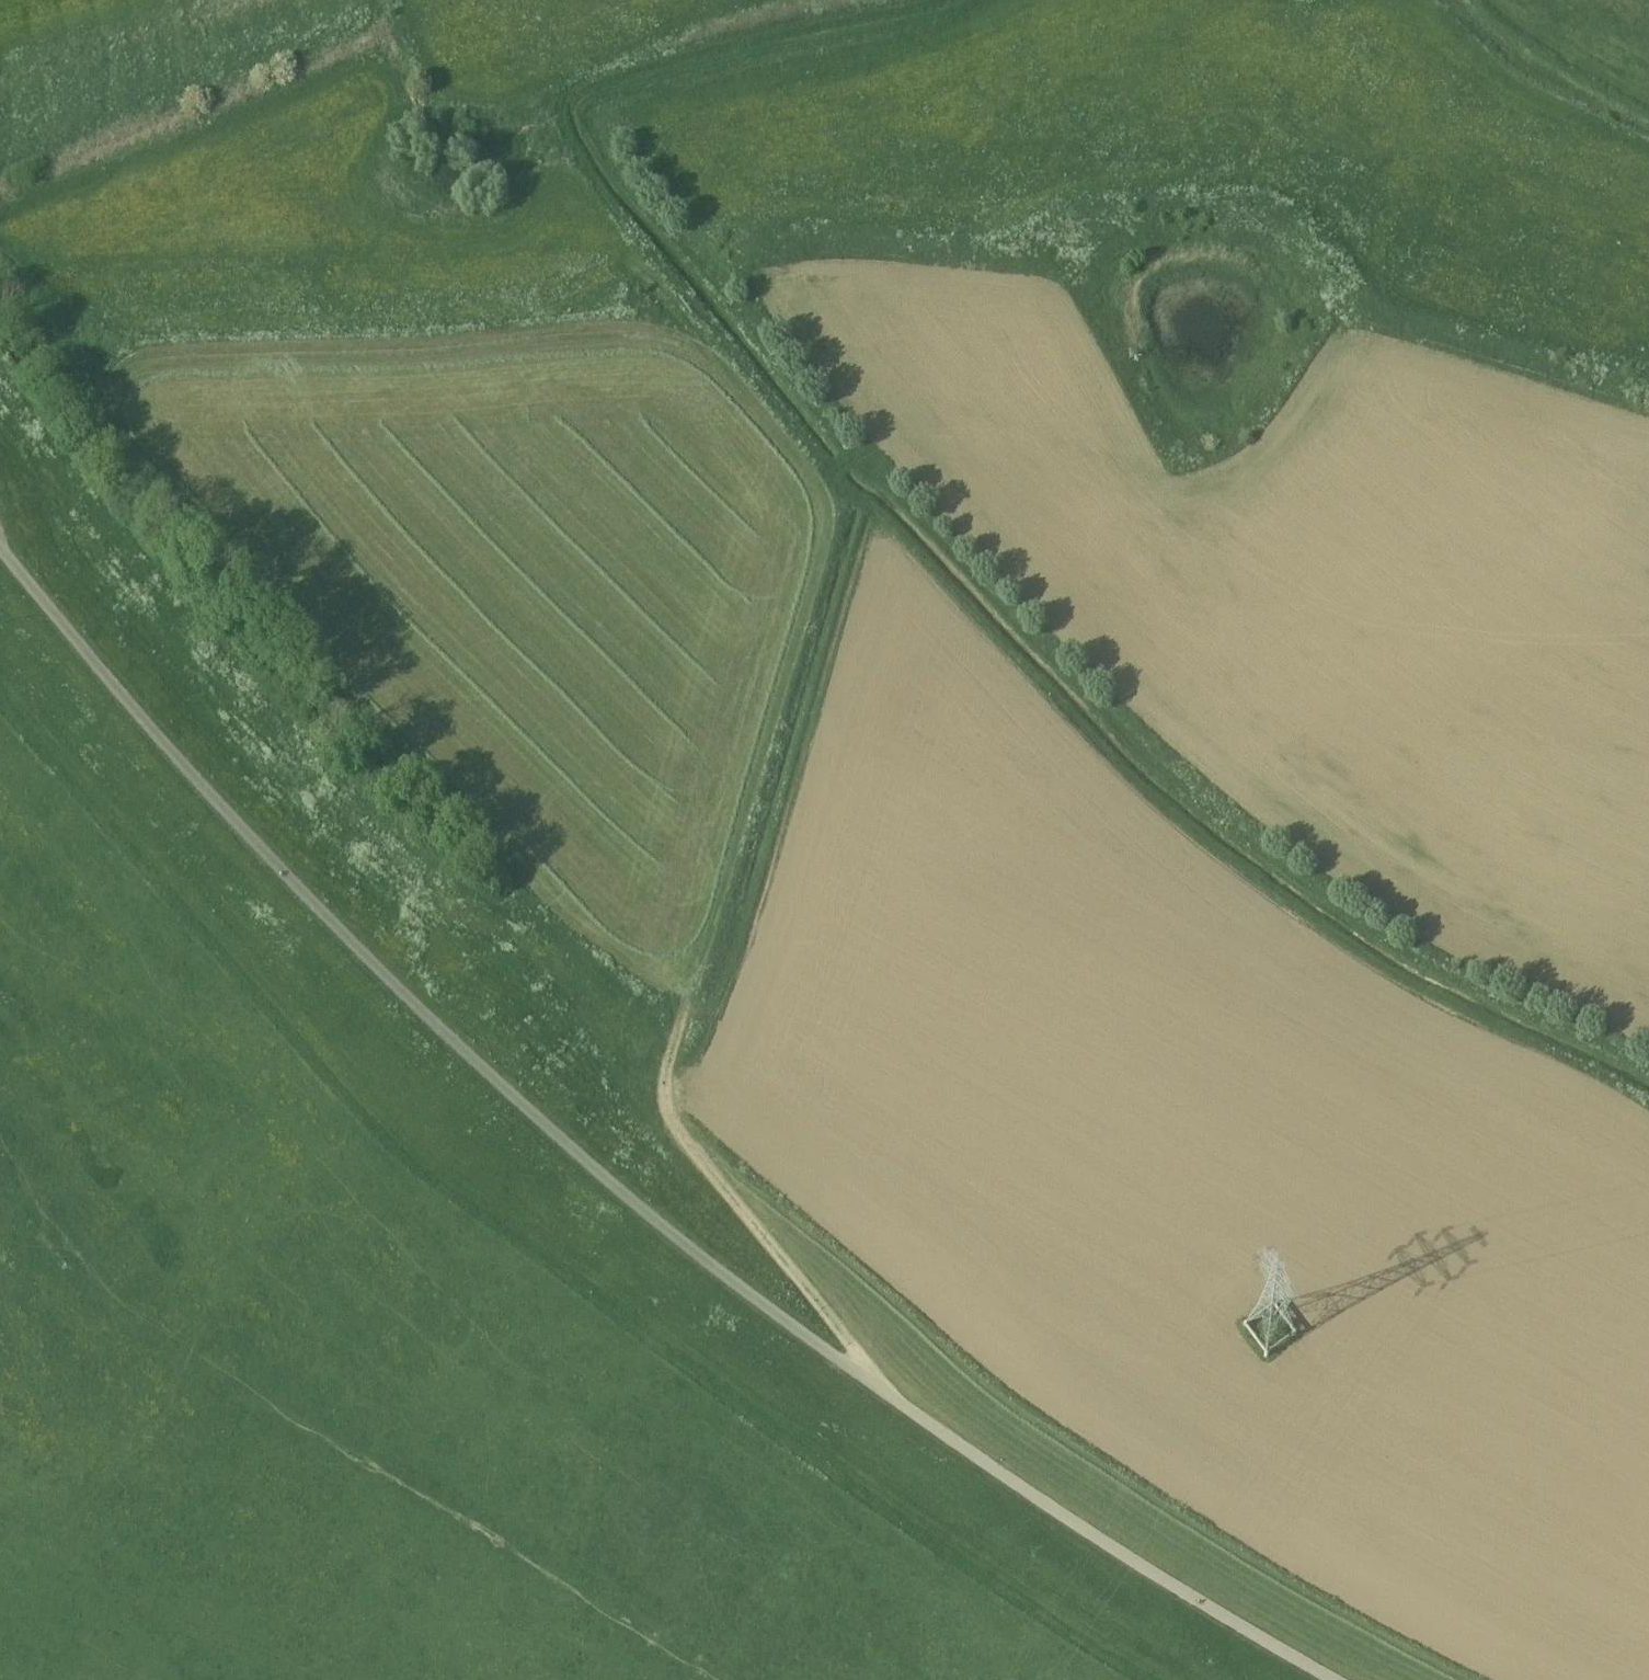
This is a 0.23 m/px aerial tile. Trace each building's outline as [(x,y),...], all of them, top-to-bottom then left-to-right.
[(1267,1356),(1295,1333),(1273,1306),(1245,1328),(1267,1356)]
